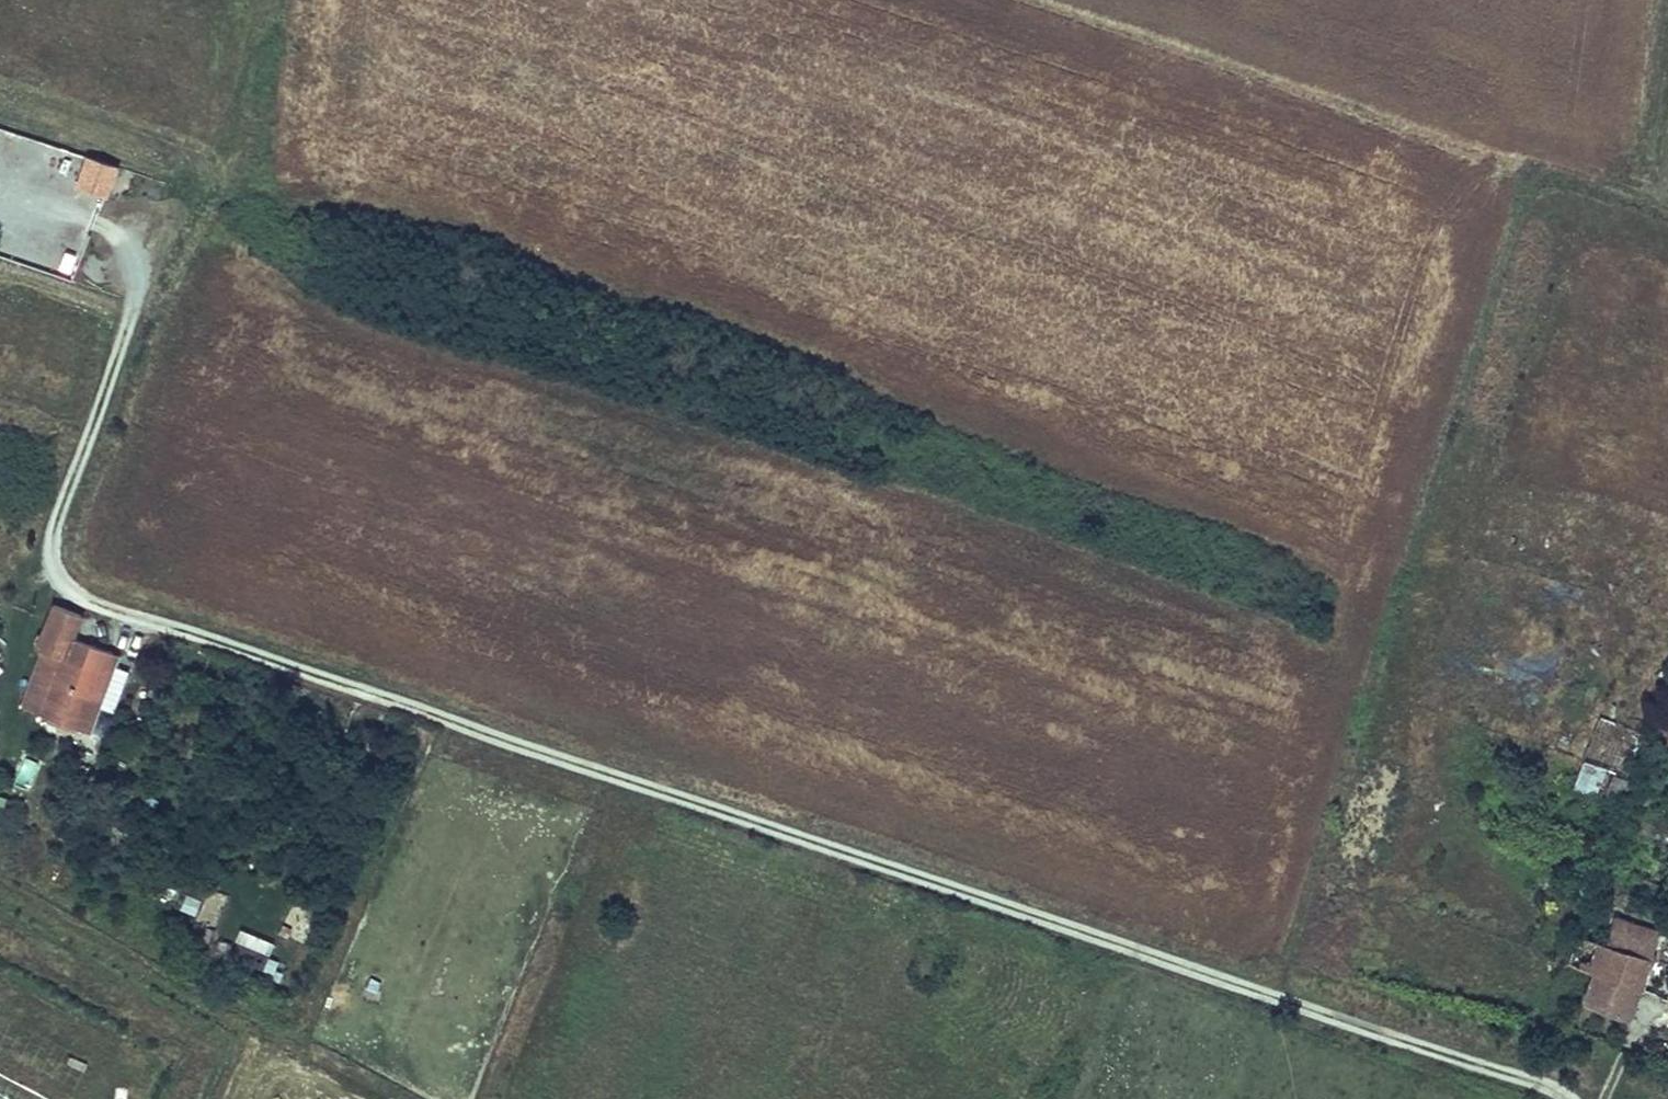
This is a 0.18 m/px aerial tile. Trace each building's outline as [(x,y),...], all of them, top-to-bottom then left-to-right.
[(28,595),(1,666),(19,672),(12,694),(60,711),(77,664),(37,648),(54,603),(28,595)] [(1588,757),(1627,771),(1641,732),(1602,718),(1588,757)] [(20,757),(15,783),(30,786),(35,759),(20,757)] [(1569,787),(1596,797),(1606,768),(1579,759),(1569,787)] [(1546,918),(1535,946),(1564,955),(1555,983),(1593,997),(1612,941),(1546,918)] [(237,930),(227,964),(261,974),(271,939),(237,930)]
